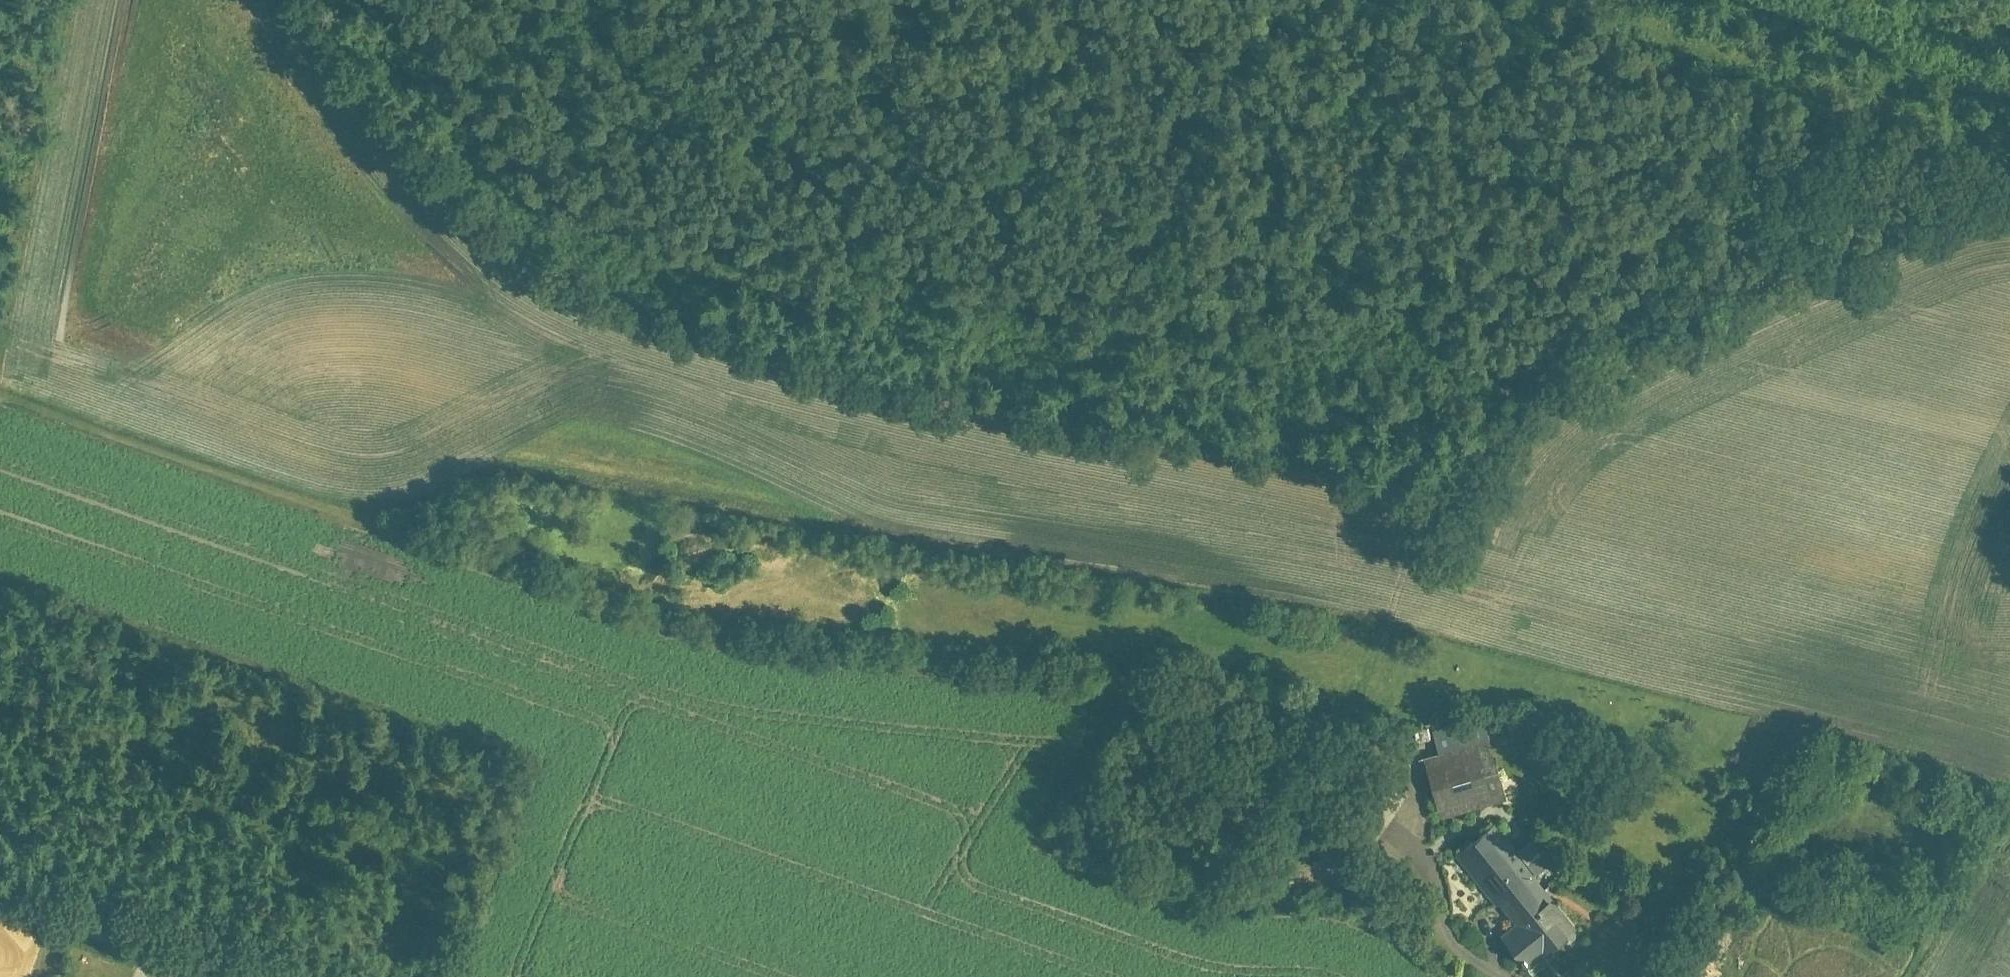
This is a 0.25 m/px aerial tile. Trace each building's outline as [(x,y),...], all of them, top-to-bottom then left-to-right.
[(1425,761),(1437,811),(1504,794),(1492,744),(1425,761)] [(1495,828),(1457,860),(1543,960),(1581,928),(1495,828)]
